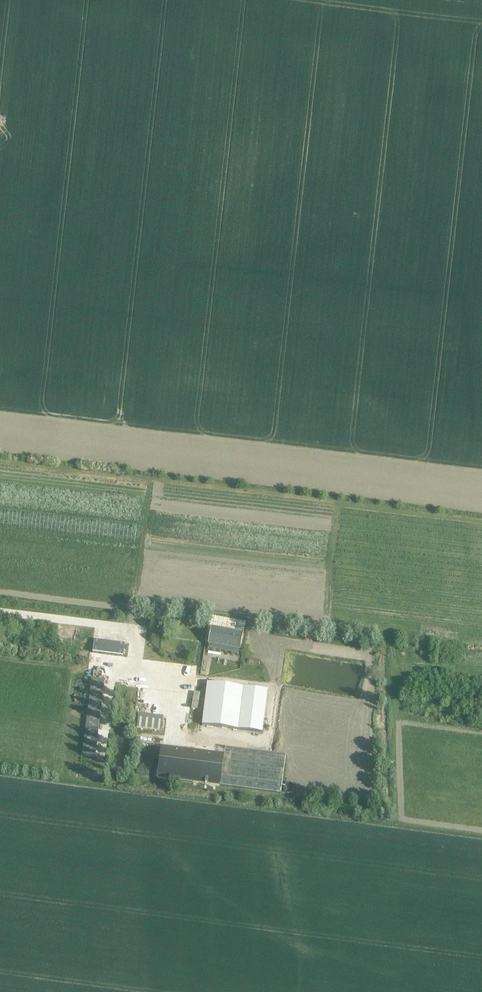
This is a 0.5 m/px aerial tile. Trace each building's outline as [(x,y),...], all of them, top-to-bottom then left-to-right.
[(240,650),(243,633),(211,627),(208,644),(240,650)] [(94,640),(92,654),(118,657),(122,657),(124,643),(117,643),(94,640)] [(251,687),(193,677),(188,713),(246,721),(251,687)] [(91,680),(89,701),(102,702),(104,681),(91,680)] [(137,715),(136,728),(160,731),(162,718),(137,715)] [(162,747),(158,779),(220,787),(224,755),(162,747)] [(224,755),(220,787),(280,794),(285,755),(231,749),(225,748),(224,755)]
